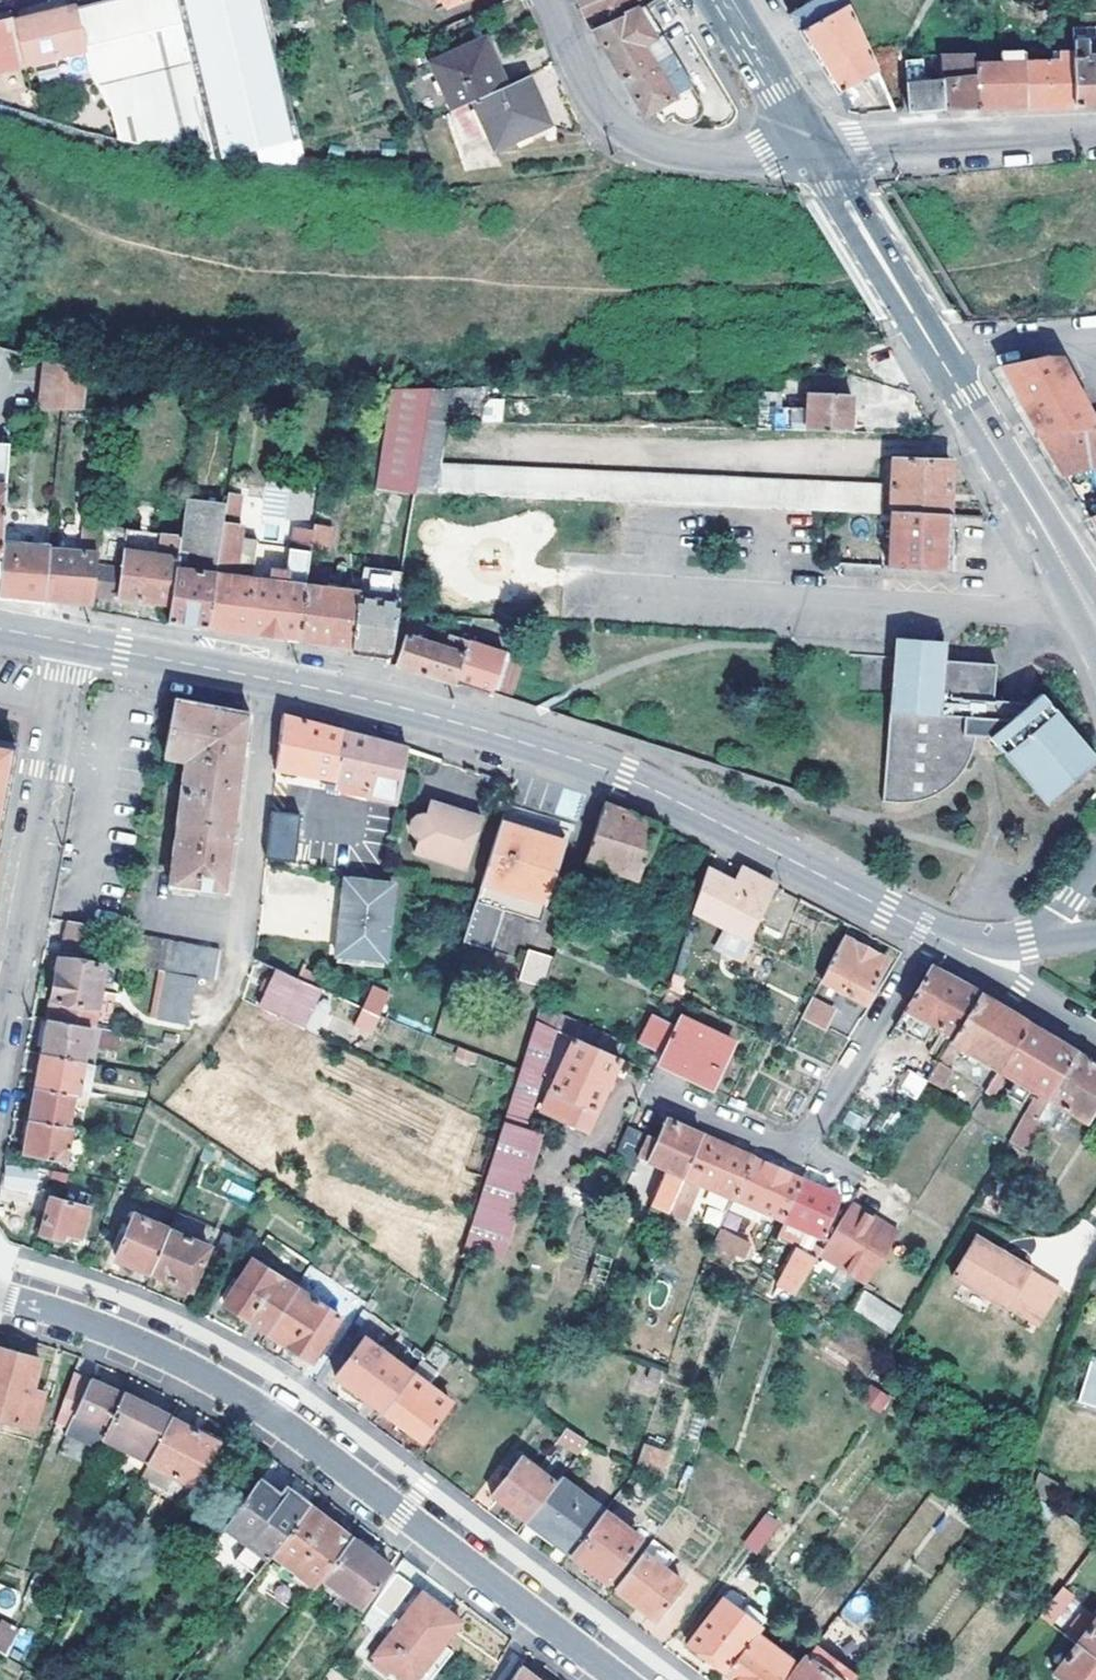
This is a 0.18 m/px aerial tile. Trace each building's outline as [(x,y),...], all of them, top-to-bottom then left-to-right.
[(216,161),(303,143),(270,0),(116,0),(77,10),(88,55),(94,75),(115,111),(122,143),(216,161)] [(613,0),(578,0),(583,8),(613,0)] [(644,8),(640,0),(613,0),(583,8),(589,20),(595,29),(644,8)] [(835,96),(874,72),(839,0),(810,0),(811,1),(785,12),(835,96)] [(644,8),(595,29),(649,118),(656,116),(664,125),(675,122),(687,123),(697,115),(698,106),(644,8)] [(27,69),(88,55),(77,10),(42,18),(17,23),(27,69)] [(1071,21),(1070,37),(1087,36),(1095,36),(1095,22),(1071,21)] [(17,23),(0,28),(0,75),(27,69),(17,23)] [(1086,50),(1087,36),(1070,37),(1070,43),(1071,112),(1089,111),(1095,111),(1095,50),(1086,50)] [(1022,57),(1021,112),(1042,112),(1071,112),(1070,43),(1049,43),(1049,56),(1022,57)] [(431,70),(451,116),(474,108),(507,91),(487,44),(431,70)] [(1022,57),(1022,44),(1001,46),(1000,63),(1002,113),(1010,113),(1021,112),(1022,57)] [(974,114),(973,77),(973,65),(973,49),(938,53),(938,79),(941,115),(955,114),(974,114)] [(904,59),(905,82),(909,115),(922,115),(941,115),(938,79),(923,80),(921,57),(904,59)] [(973,77),(974,114),(1002,113),(1000,63),(973,65),(973,77)] [(507,91),(474,108),(499,154),(551,132),(530,84),(507,91)] [(1095,429),(1095,427),(1060,360),(1040,358),(1004,367),(1023,403),(1040,436),(1095,429)] [(42,410),(84,410),(86,373),(44,361),(42,410)] [(277,387),(268,387),(268,394),(276,395),(277,387)] [(377,486),(416,489),(427,419),(431,389),(391,388),(377,486)] [(431,389),(427,419),(447,420),(452,388),(431,389)] [(810,393),(808,430),(852,431),(853,395),(810,393)] [(487,398),(485,418),(501,420),(503,399),(487,398)] [(759,409),(759,429),(797,430),(797,410),(759,409)] [(438,490),(442,461),(447,420),(427,419),(416,489),(438,490)] [(1040,436),(1065,477),(1095,470),(1095,429),(1040,436)] [(4,554),(5,531),(11,442),(0,441),(0,554),(4,554)] [(456,492),(460,462),(442,461),(438,490),(456,492)] [(894,461),(893,514),(950,517),(951,464),(894,461)] [(460,462),(456,492),(475,493),(476,463),(460,462)] [(493,493),(495,464),(476,463),(475,493),(493,493)] [(509,494),(511,464),(495,464),(493,493),(509,494)] [(526,495),(528,465),(511,464),(509,494),(526,495)] [(528,465),(526,495),(542,496),(544,466),(528,465)] [(544,466),(542,496),(557,497),(559,467),(544,466)] [(572,497),(573,468),(559,467),(557,497),(572,497)] [(573,468),(572,497),(588,498),(589,469),(573,468)] [(604,499),(605,470),(589,469),(588,498),(604,499)] [(668,502),(669,472),(654,472),(653,502),(668,502)] [(683,503),(685,473),(669,472),(668,502),(683,503)] [(685,473),(683,503),(698,504),(700,474),(685,473)] [(715,475),(713,505),(728,506),(729,476),(715,475)] [(729,476),(728,506),(744,506),(747,477),(729,476)] [(747,477),(744,506),(762,507),(763,478),(747,477)] [(776,508),(778,479),(763,478),(762,507),(776,508)] [(778,479),(776,508),(790,509),(792,479),(778,479)] [(792,479),(790,509),(807,510),(808,481),(792,479)] [(808,481),(807,510),(824,510),(825,482),(808,481)] [(825,482),(824,510),(838,511),(839,482),(825,482)] [(839,482),(838,511),(854,512),(855,483),(839,482)] [(867,513),(868,484),(855,483),(854,512),(867,513)] [(885,514),(886,484),(868,484),(867,513),(885,514)] [(227,505),(210,627),(227,629),(246,632),(252,579),(235,577),(240,536),(237,536),(243,495),(228,491),(227,505)] [(188,624),(210,627),(227,505),(187,500),(182,536),(173,604),(171,621),(188,624)] [(950,517),(893,514),(891,569),(952,572),(952,517),(950,517)] [(96,594),(98,565),(103,518),(85,516),(82,552),(52,549),(48,599),(61,600),(95,602),(96,594)] [(316,522),(316,526),(313,547),(329,549),(333,524),(316,522)] [(294,546),(313,547),(316,526),(296,524),(294,546)] [(23,533),(5,531),(4,554),(2,595),(17,596),(48,599),(52,549),(22,547),(23,533)] [(161,555),(123,551),(122,569),(98,565),(96,594),(141,600),(173,604),(182,536),(164,534),(161,555)] [(235,577),(252,579),(253,576),(257,539),(240,536),(235,577)] [(288,548),(286,575),(309,577),(311,549),(288,548)] [(308,584),(301,640),(326,643),(354,647),(361,598),(362,592),(331,587),(334,565),(311,562),(308,584)] [(361,598),(399,603),(404,571),(366,566),(362,592),(361,598)] [(277,636),(301,640),(308,584),(253,576),(252,579),(246,632),(277,636)] [(361,598),(354,647),(366,649),(392,652),(399,603),(361,598)] [(445,647),(405,634),(396,664),(421,672),(456,683),(470,640),(451,633),(445,647)] [(950,640),(899,637),(888,805),(913,806),(937,798),(951,788),(963,776),(972,760),(979,736),(991,738),(1050,803),(1095,760),(1095,755),(1042,694),(1033,703),(998,701),(999,664),(950,662),(950,640)] [(493,695),(507,653),(470,640),(456,683),(480,691),(493,695)] [(228,895),(252,713),(221,707),(176,698),(165,758),(186,761),(171,889),(228,895)] [(284,714),(277,768),(339,784),(346,731),(314,722),(302,719),(284,714)] [(346,731),(339,784),(346,786),(344,798),(396,804),(408,747),(373,738),(346,731)] [(18,744),(0,741),(0,842),(18,744)] [(427,804),(446,798),(432,792),(427,804)] [(468,863),(482,819),(467,805),(446,798),(427,804),(424,804),(413,805),(406,815),(406,819),(409,825),(418,833),(414,846),(430,851),(437,845),(452,849),(453,858),(468,863)] [(605,803),(586,863),(642,884),(658,827),(605,803)] [(467,805),(482,819),(485,810),(467,805)] [(265,856),(293,861),(301,815),(272,810),(265,856)] [(548,837),(501,823),(464,942),(493,952),(507,912),(544,923),(566,842),(548,837)] [(430,851),(453,858),(452,849),(437,845),(430,851)] [(758,877),(743,869),(738,883),(705,873),(688,921),(735,937),(738,929),(759,936),(776,886),(758,877)] [(395,885),(344,879),(336,954),(386,961),(395,885)] [(783,933),(796,898),(776,891),(763,925),(783,933)] [(67,921),(61,953),(95,959),(101,927),(67,921)] [(756,944),(759,936),(738,929),(735,937),(756,944)] [(216,981),(220,949),(133,934),(127,965),(165,972),(198,978),(216,981)] [(889,960),(843,936),(822,980),(866,1003),(889,960)] [(546,988),(556,958),(529,951),(520,980),(546,988)] [(60,960),(37,1088),(74,1095),(91,1098),(96,1099),(107,1043),(127,1047),(129,1034),(92,1027),(104,967),(60,960)] [(305,1031),(319,989),(277,968),(259,1007),(305,1031)] [(908,1011),(954,1037),(979,994),(958,982),(934,968),(908,1011)] [(198,978),(165,972),(156,1020),(189,1025),(198,978)] [(1006,1010),(979,994),(954,1037),(954,1038),(939,1063),(928,1082),(943,1090),(955,1072),(948,1067),(960,1047),(1000,1071),(1027,1023),(1006,1010)] [(835,1011),(813,999),(804,1018),(825,1030),(835,1011)] [(663,1059),(680,1019),(659,1010),(641,1049),(663,1059)] [(680,1019),(663,1059),(659,1069),(695,1085),(715,1094),(724,1072),(719,1070),(736,1034),(684,1010),(680,1019)] [(378,1041),(381,1020),(362,1011),(358,1033),(378,1041)] [(526,1117),(554,1030),(535,1022),(507,1111),(526,1117)] [(1046,1099),(1075,1052),(1049,1036),(1027,1023),(1000,1071),(988,1091),(997,1097),(1009,1077),(1038,1094),(1046,1099)] [(744,1038),(736,1034),(719,1070),(724,1072),(728,1074),(744,1038)] [(587,1130),(618,1060),(571,1038),(541,1109),(587,1130)] [(1085,1125),(1095,1107),(1095,1065),(1094,1063),(1075,1052),(1046,1099),(1038,1094),(1034,1101),(1041,1105),(1034,1117),(1024,1112),(1008,1140),(1024,1150),(1042,1122),(1052,1128),(1063,1111),(1085,1125)] [(928,1082),(939,1063),(928,1057),(918,1075),(928,1082)] [(37,1088),(22,1167),(81,1177),(90,1131),(85,1130),(68,1127),(74,1095),(37,1088)] [(91,1098),(74,1095),(68,1127),(85,1130),(91,1098)] [(1041,1105),(1034,1101),(1031,1100),(1024,1112),(1034,1117),(1041,1105)] [(499,1260),(537,1138),(521,1132),(526,1117),(507,1111),(463,1248),(499,1260)] [(687,1179),(705,1139),(670,1123),(662,1143),(631,1130),(617,1162),(648,1175),(652,1167),(671,1176),(645,1225),(663,1234),(670,1218),(683,1189),(687,1179)] [(218,1166),(226,1147),(207,1134),(198,1158),(218,1166)] [(738,1203),(755,1161),(728,1149),(705,1139),(687,1179),(738,1203)] [(788,1226),(806,1184),(772,1169),(755,1161),(738,1203),(788,1226)] [(825,1242),(844,1201),(828,1194),(806,1184),(788,1226),(825,1242)] [(92,1195),(67,1188),(64,1201),(48,1198),(40,1236),(78,1246),(92,1195)] [(683,1189),(670,1218),(686,1225),(699,1196),(683,1189)] [(821,1260),(867,1289),(899,1237),(852,1208),(824,1254),(821,1260)] [(207,1247),(134,1216),(115,1258),(190,1290),(207,1247)] [(974,1231),(951,1270),(1036,1320),(1059,1280),(974,1231)] [(756,1248),(724,1233),(717,1249),(749,1264),(756,1248)] [(821,1260),(824,1254),(814,1247),(808,1257),(801,1253),(781,1289),(796,1300),(821,1260)] [(341,1316),(251,1261),(223,1306),(312,1361),(341,1316)] [(904,1314),(866,1291),(855,1308),(893,1330),(904,1314)] [(451,1402),(365,1336),(335,1377),(421,1442),(451,1402)] [(0,1351),(0,1424),(32,1435),(44,1399),(31,1394),(40,1364),(0,1351)] [(1095,1407),(1095,1360),(1090,1359),(1076,1400),(1095,1407)] [(74,1418),(107,1432),(123,1397),(73,1375),(54,1427),(68,1432),(74,1418)] [(883,1412),(892,1396),(870,1384),(861,1401),(883,1412)] [(148,1463),(170,1420),(123,1397),(107,1432),(104,1440),(148,1463)] [(148,1463),(194,1489),(220,1447),(170,1420),(148,1463)] [(588,1441),(567,1428),(558,1441),(578,1454),(588,1441)] [(657,1447),(643,1442),(634,1466),(648,1471),(657,1447)] [(523,1459),(494,1496),(526,1521),(555,1483),(523,1459)] [(604,1511),(560,1477),(555,1483),(526,1521),(572,1556),(604,1511)] [(1054,1508),(1009,1478),(1000,1490),(1045,1520),(1054,1508)] [(272,1556),(308,1508),(287,1492),(281,1500),(258,1482),(225,1529),(247,1546),(235,1562),(257,1577),(272,1556)] [(322,1580),(351,1541),(308,1508),(272,1556),(315,1589),(322,1580)] [(638,1538),(604,1511),(572,1556),(606,1582),(638,1538)] [(782,1522),(768,1511),(746,1540),(760,1551),(782,1522)] [(390,1569),(351,1541),(322,1580),(362,1610),(390,1569)] [(682,1583),(642,1553),(615,1589),(654,1619),(682,1583)] [(1073,1593),(1062,1585),(1041,1613),(1051,1621),(1073,1593)] [(859,1593),(844,1611),(856,1622),(872,1604),(859,1593)] [(422,1595),(373,1658),(400,1679),(418,1679),(460,1625),(422,1595)] [(686,1644),(725,1673),(756,1632),(759,1627),(722,1598),(686,1644)] [(10,1653),(24,1621),(8,1614),(0,1631),(0,1649),(10,1653)] [(1095,1656),(1095,1620),(1078,1642),(1095,1656)] [(734,1679),(787,1679),(799,1664),(756,1632),(725,1673),(734,1679)] [(840,1679),(854,1679),(859,1674),(816,1641),(806,1654),(840,1679)] [(1063,1679),(1095,1679),(1095,1656),(1078,1642),(1054,1673),(1063,1679)] [(0,1652),(0,1679),(5,1679),(14,1662),(0,1652)] [(787,1679),(840,1679),(806,1654),(799,1664),(787,1679)] [(937,1663),(924,1679),(925,1679),(942,1679),(948,1671),(937,1663)] [(518,1669),(512,1679),(532,1679),(518,1669)]
